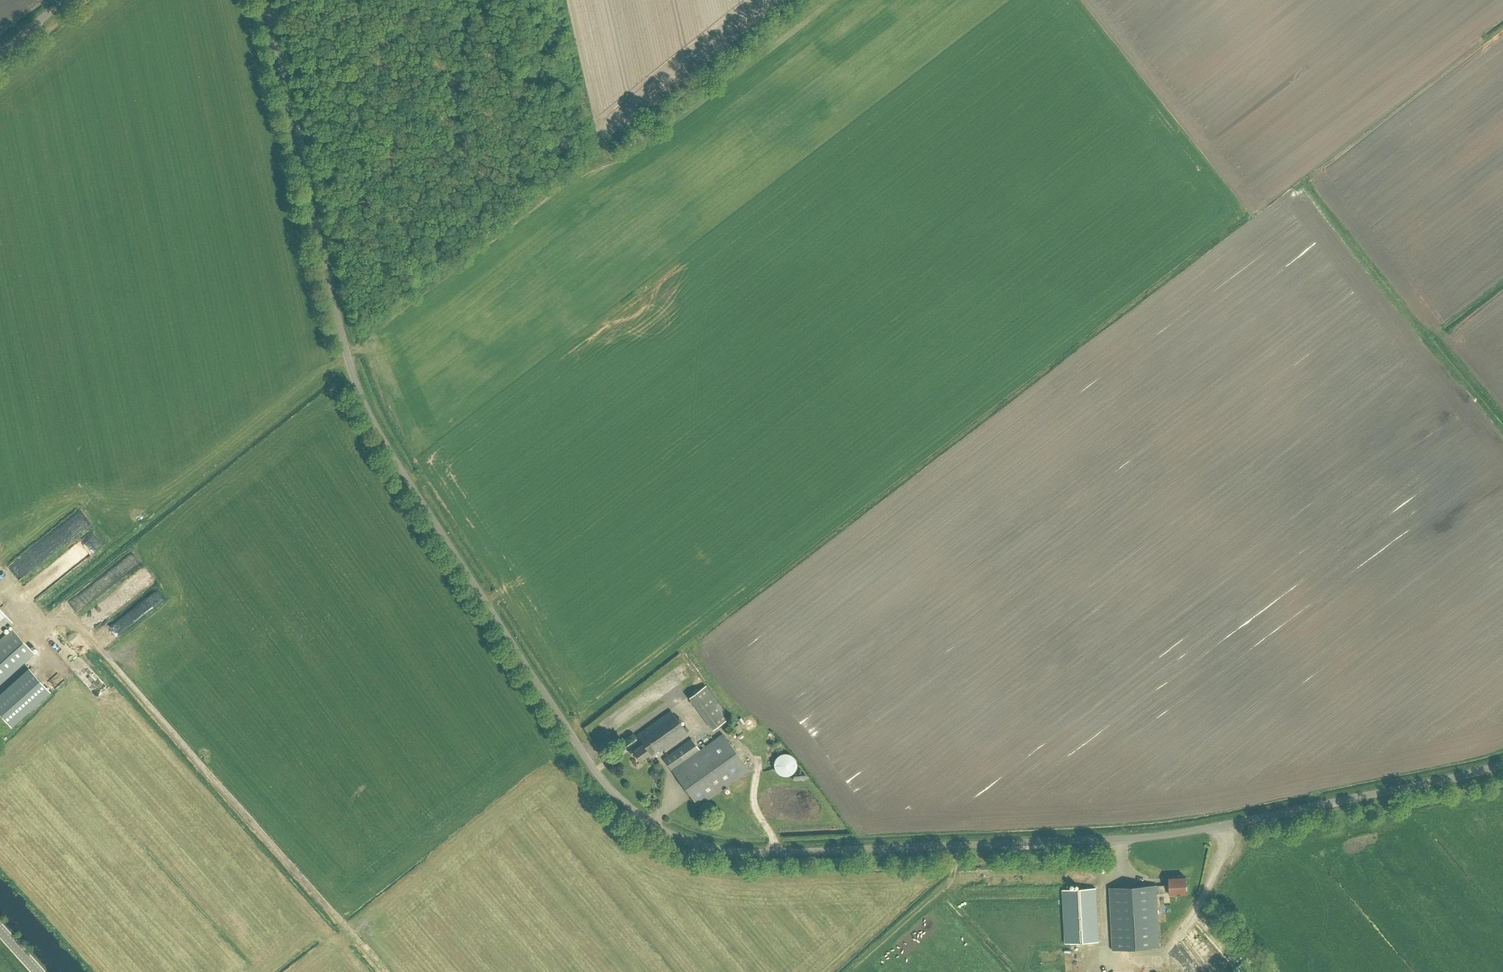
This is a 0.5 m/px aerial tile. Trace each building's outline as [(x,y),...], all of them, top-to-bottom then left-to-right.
[(11,593),(19,603),(84,552),(75,541),(56,556),(58,557),(31,578),(35,583),(31,586),(27,580),(11,593)] [(70,612),(103,583),(93,571),(60,600),(70,612)] [(117,624),(149,604),(143,594),(110,614),(117,624)] [(12,619),(0,606),(0,630),(12,619)] [(83,664),(79,664),(76,664),(72,665),(69,666),(66,668),(64,671),(62,674),(60,677),(59,680),(59,684),(59,687),(60,691),(62,694),(64,697),(66,699),(69,701),(72,703),(76,703),(79,704),(83,703),(86,703),(89,701),(92,699),(94,697),(96,694),(98,691),(99,687),(99,684),(99,680),(98,677),(96,674),(94,671),(92,668),(89,666),(86,665),(83,664)] [(49,691),(27,667),(0,692),(0,713),(11,725),(49,691)] [(690,697),(713,729),(727,719),(704,686),(690,697)] [(659,753),(687,733),(671,711),(636,736),(643,745),(633,751),(641,762),(650,755),(651,756),(657,752),(659,753)] [(749,771),(723,733),(700,749),(692,737),(664,757),(698,806),(749,771)] [(784,775),(786,775),(788,775),(789,774),(791,773),(793,772),(794,771),(795,769),(796,768),(796,766),(796,764),(796,762),(796,760),(795,758),(794,757),(793,755),(791,754),(790,753),(788,753),(786,753),(784,753),(782,753),(780,753),(779,754),(777,755),(776,757),(775,758),(774,760),(774,762),(774,764),(774,766),(774,768),(775,769),(776,771),(777,772),(779,773),(780,774),(782,775),(784,775)] [(1187,893),(1186,877),(1170,878),(1170,885),(1157,886),(1157,885),(1109,887),(1112,950),(1160,947),(1157,894),(1170,893),(1170,894),(1187,893)] [(1065,943),(1099,941),(1097,888),(1062,889),(1065,943)] [(1193,960),(1187,953),(1190,951),(1181,940),(1174,946),(1189,963),(1193,960)] [(1047,955),(1038,955),(1038,968),(1047,968),(1047,955)]
